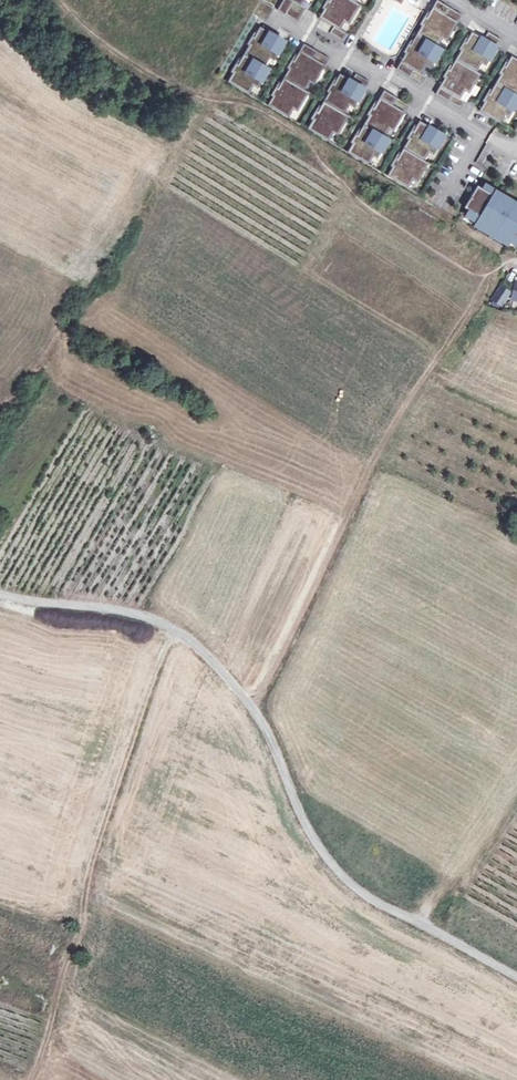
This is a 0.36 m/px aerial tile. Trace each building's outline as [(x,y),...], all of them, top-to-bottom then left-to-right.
[(275,12),(296,23),(303,9),(298,6),(287,0),(282,0),(275,12)] [(317,19),(331,27),(338,31),(341,26),(338,24),(344,13),(351,18),(358,6),(349,0),(327,0),(327,1),(325,0),(320,9),(322,10),(317,19)] [(456,21),(460,14),(436,0),(434,0),(431,6),(456,21)] [(264,23),(272,9),(259,1),(251,15),(264,23)] [(420,25),(415,34),(436,46),(438,41),(436,39),(442,29),(449,33),(456,21),(431,6),(425,17),(423,15),(418,24),(420,25)] [(331,27),(328,34),(341,41),(345,34),(338,31),(331,27)] [(247,47),(242,56),(263,68),(266,63),(263,61),(269,50),(277,55),(284,43),(258,28),(252,38),(250,37),(245,46),(247,47)] [(459,50),(454,59),(475,70),(478,65),(475,64),(481,53),(489,58),(496,46),(482,38),(470,31),(464,41),(462,40),(457,48),(459,50)] [(486,31),(482,38),(496,46),(499,38),(486,31)] [(404,53),(399,62),(420,74),(423,69),(420,67),(426,57),(433,61),(440,49),(436,46),(415,34),(409,44),(407,43),(402,52),(404,53)] [(298,51),(324,66),(328,59),(302,44),(298,51)] [(287,70),(282,79),(303,91),(306,86),(304,84),(310,74),(317,78),(324,66),(298,51),(292,61),(290,60),(285,69),(287,70)] [(494,82),(515,94),(516,91),(516,89),(515,88),(516,84),(516,59),(510,54),(504,65),(502,64),(497,72),(499,73),(494,82)] [(231,74),(226,83),(247,95),(250,90),(247,89),(254,78),(261,82),(268,70),(242,56),(236,66),(234,65),(229,73),(231,74)] [(443,77),(438,86),(459,98),(462,93),(459,92),(465,81),(473,85),(480,73),(475,70),(454,59),(448,69),(446,68),(441,76),(443,77)] [(395,69),(420,84),(425,77),(420,74),(399,62),(395,69)] [(328,93),(322,102),(343,114),(346,109),(344,107),(350,97),(357,101),(364,89),(338,74),(332,84),(330,83),(325,92),(328,93)] [(354,74),(350,81),(364,89),(368,82),(354,74)] [(272,98),(266,106),(287,118),(290,113),(288,112),(294,101),(301,106),(308,93),(282,79),(277,89),(275,88),(270,96),(272,98)] [(478,110),(499,122),(502,117),(499,115),(505,105),(513,109),(516,102),(516,95),(515,94),(494,82),(488,92),(486,91),(481,100),(483,101),(478,110)] [(438,86),(434,93),(460,108),(464,101),(459,98),(438,86)] [(379,97),(405,112),(408,105),(383,90),(379,97)] [(368,116),(363,125),(383,137),(386,132),(384,130),(390,120),(397,124),(404,112),(379,97),(373,108),(371,106),(366,115),(368,116)] [(312,121),(307,130),(327,141),(330,136),(328,135),(334,124),(341,129),(348,117),(343,114),(322,102),(317,112),(315,111),(310,119),(312,121)] [(408,139),(403,148),(424,160),(426,155),(424,153),(430,143),(437,147),(444,135),(419,120),(413,130),(411,129),(406,138),(408,139)] [(352,144),(347,153),(367,165),(370,160),(368,158),(374,148),(381,152),(388,140),(363,125),(357,135),(355,134),(350,143),(352,144)] [(392,167),(387,176),(408,188),(411,183),(408,181),(414,170),(421,175),(428,162),(424,160),(403,148),(397,158),(395,157),(390,166),(392,167)] [(479,219),(511,238),(513,234),(516,237),(516,202),(497,191),(495,194),(477,184),(465,206),(481,216),(479,219)] [(476,224),(508,243),(511,238),(479,219),(476,224)] [(502,304),(510,292),(502,287),(494,299),(502,304)]
